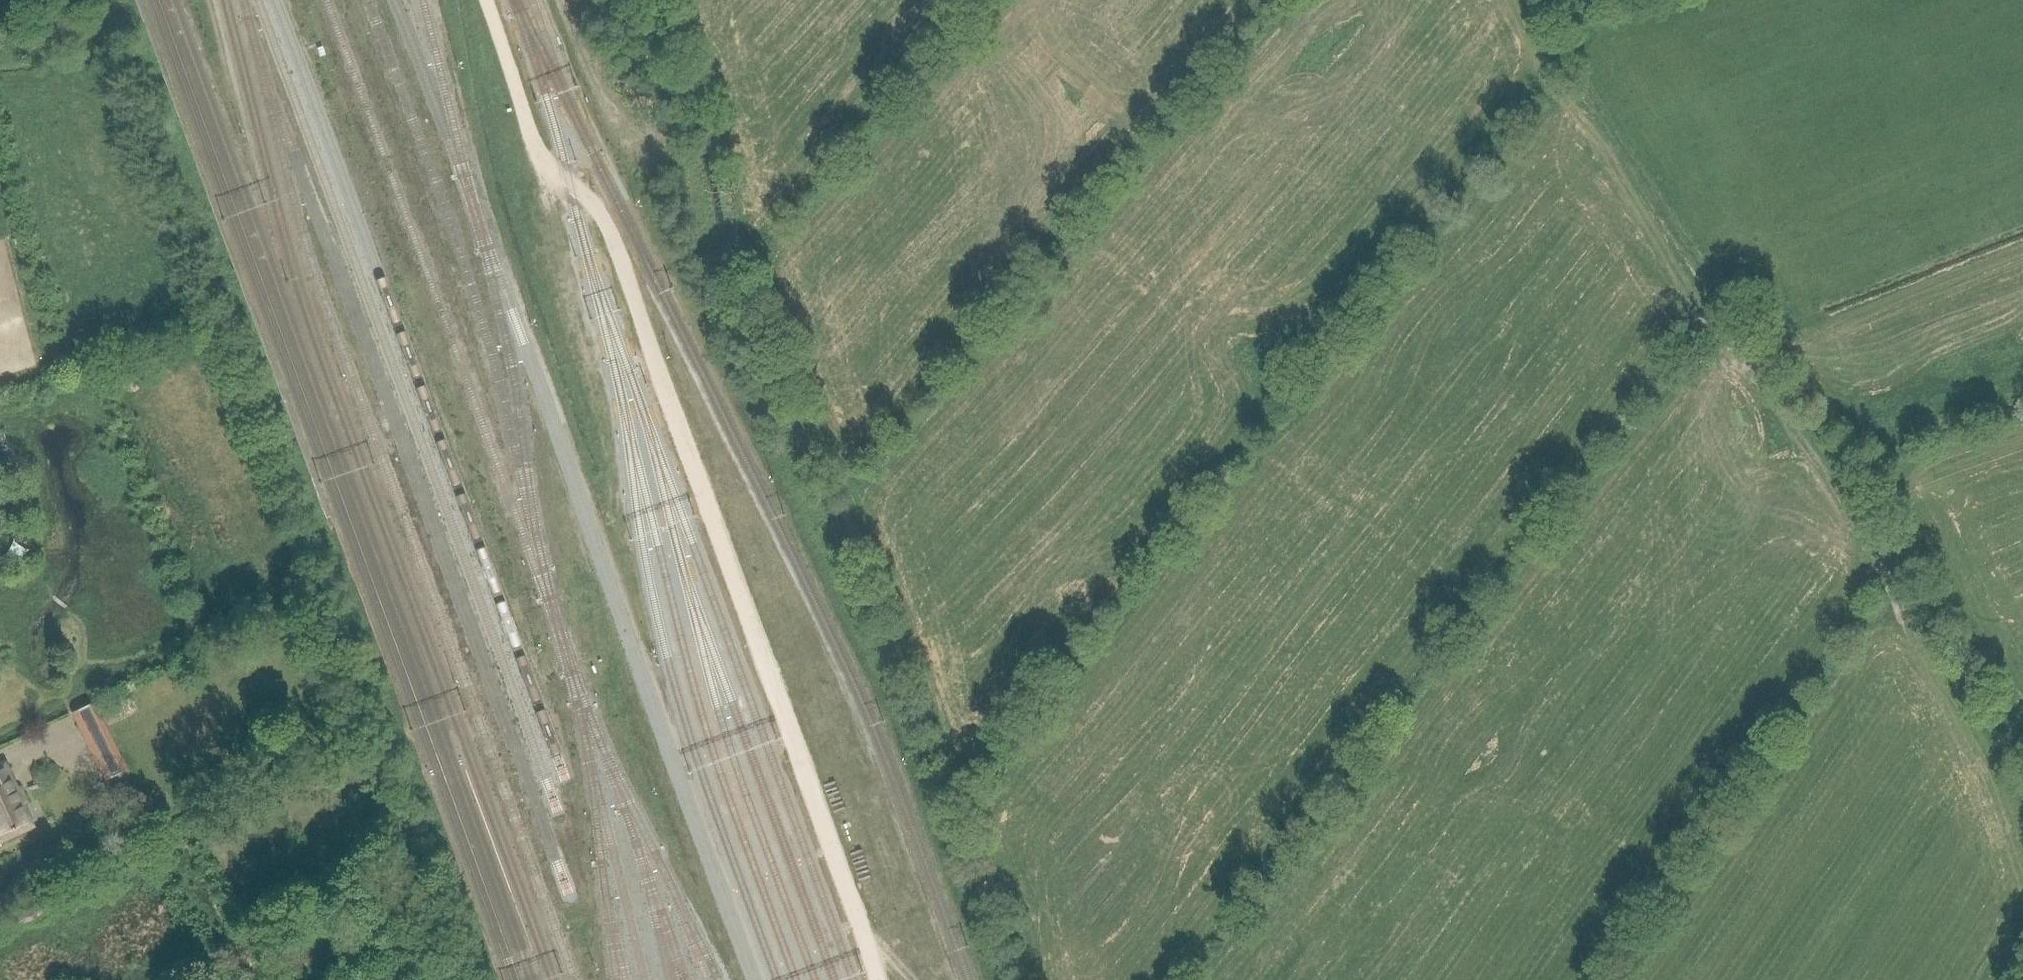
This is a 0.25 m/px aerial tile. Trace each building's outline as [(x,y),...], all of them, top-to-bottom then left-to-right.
[(9,473),(4,458),(0,459),(0,476),(9,473)] [(92,703),(72,713),(85,739),(105,729),(92,703)] [(98,765),(104,779),(124,770),(118,756),(98,765)] [(26,821),(16,798),(23,794),(20,787),(12,770),(0,776),(0,833),(26,821)]
